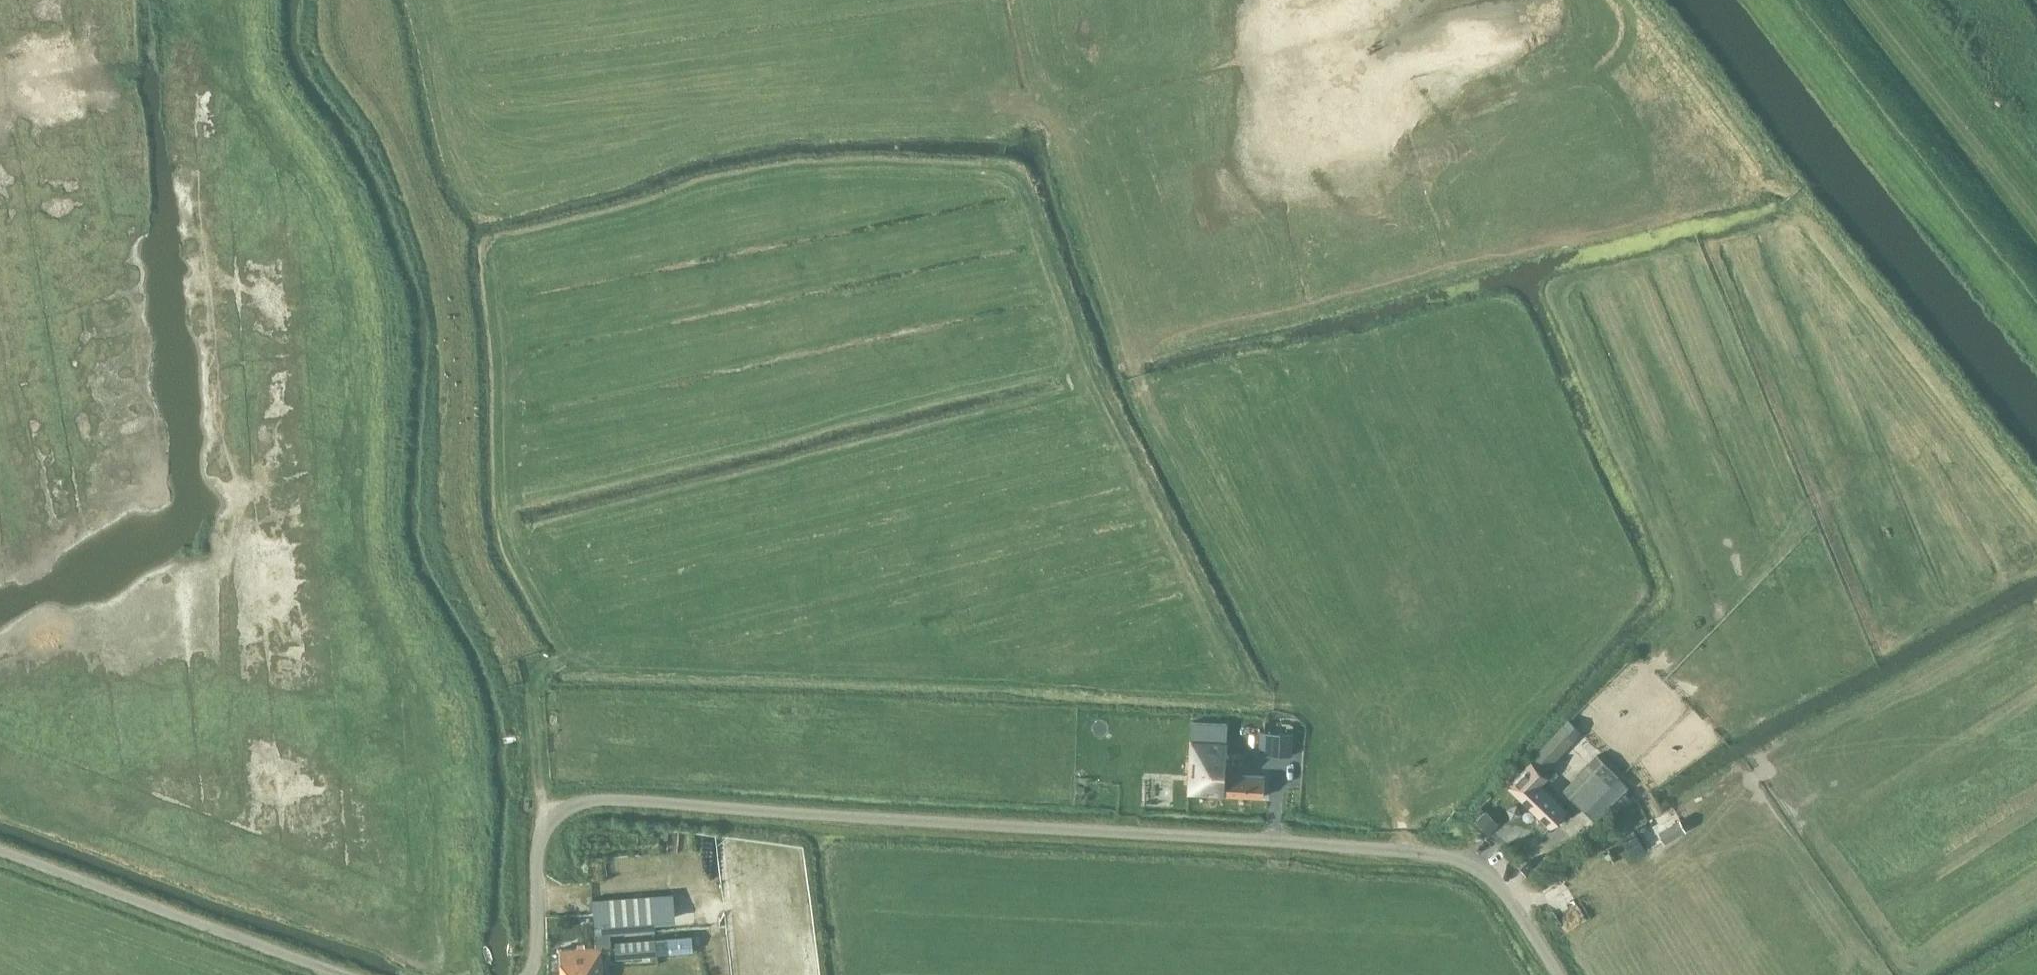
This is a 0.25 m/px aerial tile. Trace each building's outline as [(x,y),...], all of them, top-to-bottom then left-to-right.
[(1187,793),(1262,797),(1264,776),(1241,775),(1242,763),(1225,762),(1227,722),(1192,720),(1187,793)] [(1565,723),(1556,733),(1523,767),(1523,768),(1506,785),(1540,818),(1535,823),(1544,831),(1549,826),(1550,827),(1567,809),(1536,778),(1567,744),(1577,735),(1565,723)] [(1264,754),(1292,756),(1293,733),(1259,730),(1258,748),(1264,749),(1264,754)] [(1562,789),(1584,810),(1609,785),(1587,763),(1562,789)] [(1486,813),(1475,822),(1486,834),(1497,825),(1486,813)] [(653,930),(650,896),(591,900),(594,946),(582,946),(582,943),(577,943),(577,947),(558,948),(559,974),(603,974),(601,948),(609,947),(609,934),(653,930)] [(654,938),(613,942),(614,958),(635,957),(656,955),(692,952),(691,935),(654,938)]
